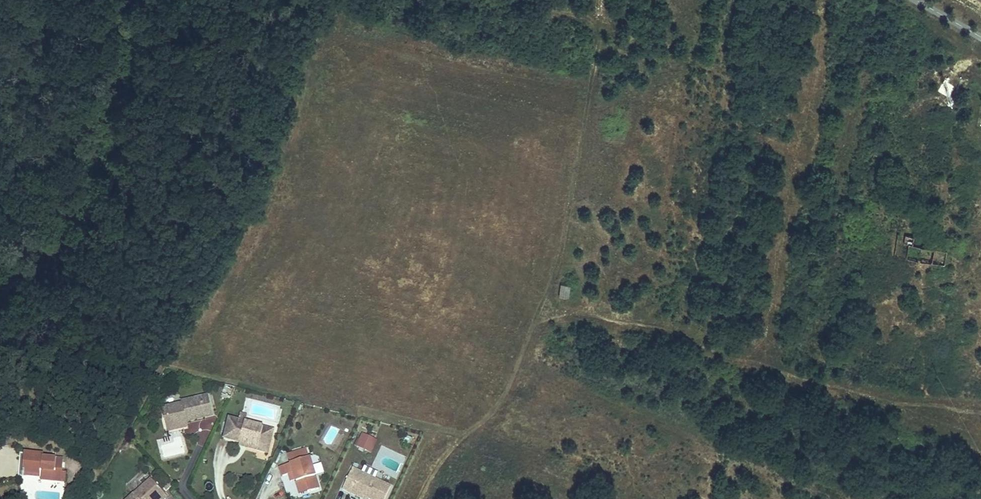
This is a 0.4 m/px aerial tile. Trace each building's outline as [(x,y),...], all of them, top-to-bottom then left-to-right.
[(947,251),(938,250),(936,250),(930,248),(912,244),(914,237),(905,235),(903,243),(907,244),(906,258),(944,266),(947,251)] [(568,298),(569,285),(561,284),(559,297),(568,298)] [(235,389),(225,386),(221,396),(231,399),(235,389)] [(160,412),(163,422),(166,421),(169,425),(171,430),(184,427),(183,426),(187,425),(211,419),(207,400),(180,406),(181,407),(160,412)] [(237,423),(236,428),(243,430),(244,424),(246,417),(239,416),(237,423)] [(166,421),(163,422),(166,435),(187,430),(187,425),(183,426),(184,427),(171,430),(169,425),(166,421)] [(222,443),(239,447),(241,442),(247,444),(246,451),(257,454),(259,447),(269,450),(273,435),(262,433),(263,429),(244,424),(243,430),(236,428),(237,423),(228,421),(222,443)] [(356,448),(372,454),(378,440),(362,434),(356,448)] [(241,442),(239,447),(239,449),(246,451),(247,444),(241,442)] [(259,447),(257,454),(267,457),(269,450),(259,447)] [(23,480),(22,484),(40,486),(65,488),(66,477),(63,477),(64,462),(41,460),(41,456),(25,455),(23,480)] [(296,474),(300,488),(308,486),(310,491),(319,488),(309,458),(282,467),(286,477),(296,474)] [(369,498),(387,498),(392,487),(354,469),(344,490),(364,498),(365,498),(369,498)] [(161,497),(148,482),(130,498),(159,498),(161,497)] [(308,486),(300,488),(302,494),(310,491),(308,486)]
